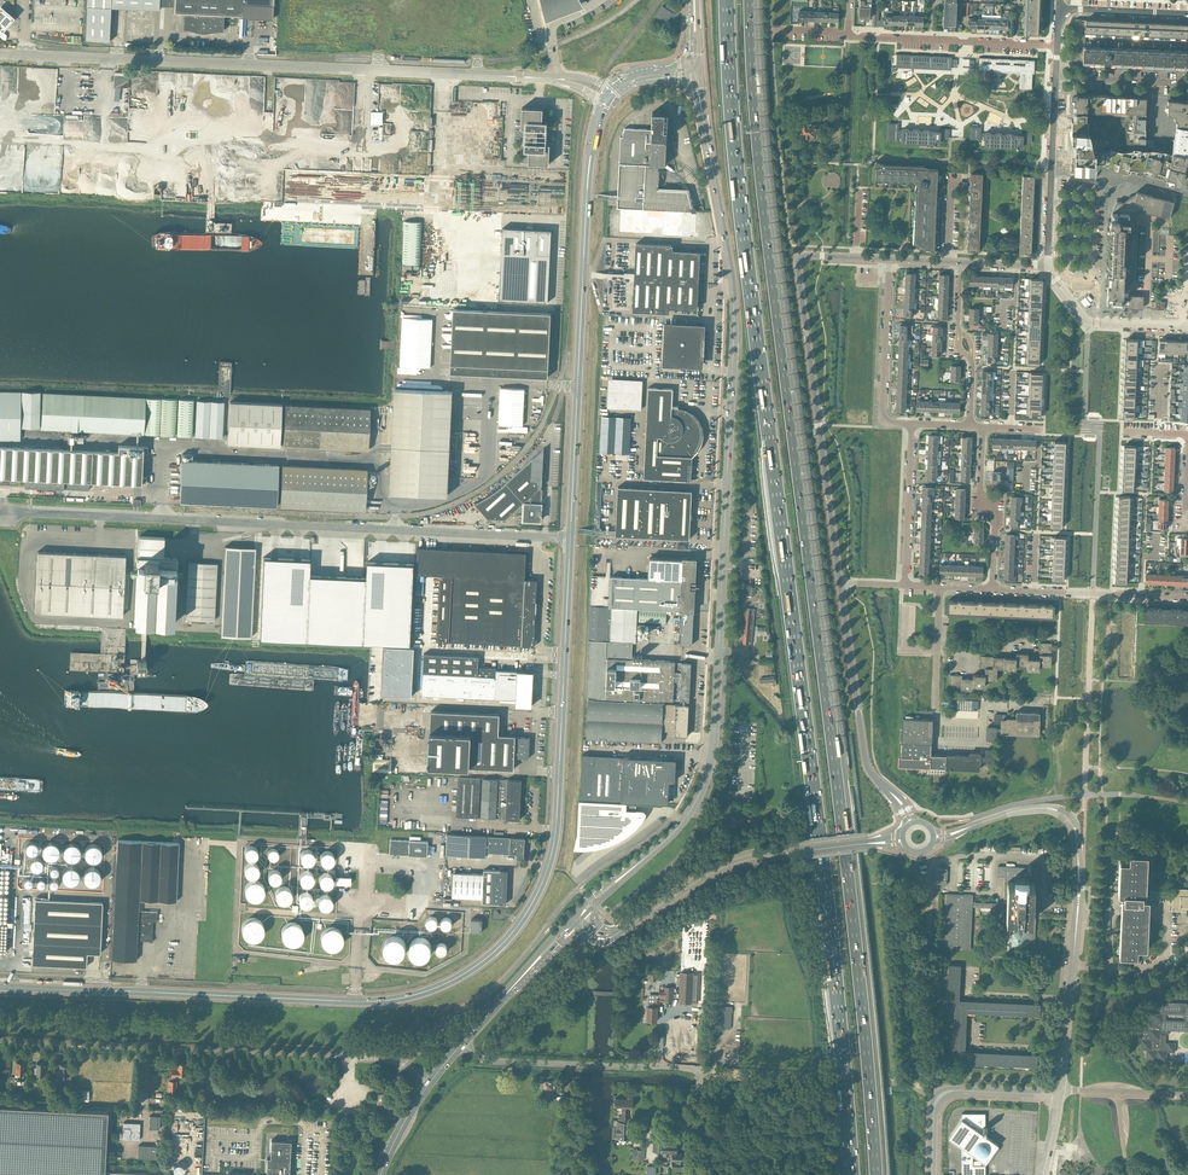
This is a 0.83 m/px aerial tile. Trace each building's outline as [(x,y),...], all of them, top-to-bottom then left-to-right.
[(160,0),(86,0),(84,41),(91,41),(107,42),(109,42),(111,8),(159,10),(159,6),(160,0)] [(174,7),(174,12),(184,13),(184,29),(186,29),(188,30),(190,30),(192,30),(195,31),(197,32),(200,32),(202,33),(204,33),(206,33),(209,32),(211,32),(214,32),(216,31),(218,31),(220,31),(223,31),(224,15),(242,16),(243,4),(249,4),(250,0),(175,0),(174,7)] [(545,18),(583,4),(581,0),(540,0),(545,18)] [(956,0),(945,0),(944,28),(955,28),(956,0)] [(1025,16),(1024,35),(1029,35),(1029,32),(1040,33),(1041,0),(1025,0),(1025,16)] [(662,6),(656,15),(660,18),(666,21),(666,22),(670,15),(672,16),(676,10),(668,5),(667,4),(665,8),(663,6),(662,6)] [(2,39),(5,39),(3,38),(4,34),(1,32),(14,17),(1,5),(0,6),(0,37),(2,39)] [(892,24),(892,15),(892,6),(888,6),(888,11),(884,11),(883,12),(882,16),(884,16),(884,24),(892,24)] [(977,19),(977,28),(984,28),(985,19),(985,7),(982,7),(982,11),(981,19),(977,19)] [(807,21),(807,12),(799,11),(799,20),(807,21)] [(807,21),(815,21),(815,12),(807,12),(807,21)] [(815,21),(823,21),(823,12),(815,12),(815,21)] [(823,21),(830,22),(831,12),(823,12),(823,21)] [(830,22),(838,22),(839,13),(831,12),(830,22)] [(900,16),(892,15),(892,24),(900,25),(900,16)] [(908,16),(900,16),(900,25),(907,25),(908,16)] [(916,16),(908,16),(907,25),(915,25),(916,16)] [(915,25),(923,26),(924,17),(916,16),(915,25)] [(977,28),(977,19),(969,18),(968,28),(977,28)] [(984,28),(992,29),(993,20),(985,19),(984,28)] [(1075,19),(1075,25),(1085,25),(1085,32),(1091,32),(1091,20),(1085,20),(1085,21),(1081,21),(1081,19),(1075,19)] [(1000,20),(993,20),(992,29),(1000,29),(1000,20)] [(1008,29),(1008,20),(1000,20),(1000,29),(1008,29)] [(1085,38),(1085,32),(1085,25),(1075,25),(1074,37),(1085,38)] [(1084,47),(1085,38),(1074,37),(1073,62),(1187,68),(1187,51),(1084,47)] [(949,57),(897,55),(896,65),(946,67),(952,67),(952,57),(949,57)] [(979,58),(979,68),(1023,70),(1022,88),(1032,89),(1032,71),(1034,71),(1035,61),(1031,61),(998,59),(979,58)] [(114,76),(114,87),(128,88),(129,77),(114,76)] [(1146,97),(1136,96),(1129,96),(1077,94),(1077,93),(1071,92),(1071,98),(1074,98),(1073,104),(1076,104),(1076,112),(1073,111),(1073,118),(1072,118),(1071,128),(1070,142),(1071,142),(1074,149),(1074,159),(1073,158),(1070,172),(1096,177),(1097,171),(1103,165),(1108,165),(1107,167),(1127,172),(1127,171),(1136,174),(1137,173),(1180,184),(1186,159),(1187,160),(1187,153),(1187,100),(1186,100),(1175,98),(1167,98),(1167,113),(1172,114),(1174,114),(1174,119),(1176,119),(1175,125),(1175,132),(1174,137),(1172,150),(1171,150),(1153,147),(1144,141),(1146,97)] [(545,143),(545,138),(546,138),(547,138),(547,137),(548,137),(548,136),(547,135),(547,134),(546,134),(546,122),(542,122),(543,108),(522,107),(521,128),(526,128),(525,149),(529,150),(528,163),(549,164),(550,144),(545,143)] [(371,112),(370,124),(383,125),(383,112),(371,112)] [(621,136),(619,163),(659,165),(665,165),(667,143),(666,142),(664,140),(664,139),(667,139),(667,136),(667,132),(668,113),(652,112),(652,129),(625,128),(623,132),(623,137),(621,136)] [(805,123),(802,123),(802,129),(801,129),(801,131),(800,131),(800,133),(801,133),(800,137),(804,137),(804,138),(810,138),(814,138),(814,130),(815,130),(816,124),(813,124),(813,121),(805,121),(805,123)] [(898,124),(897,124),(889,123),(888,139),(897,140),(897,138),(902,138),(902,142),(934,144),(934,145),(935,145),(935,144),(940,144),(940,138),(947,138),(949,138),(949,129),(940,129),(940,132),(929,131),(929,130),(924,129),(924,131),(919,131),(919,129),(914,129),(914,131),(908,130),(908,129),(903,128),(903,130),(897,130),(898,124)] [(1031,133),(1022,133),(1022,135),(1011,135),(1011,133),(1007,133),(1006,135),(1001,134),(1001,133),(996,132),(996,134),(990,134),(990,132),(985,132),(985,134),(980,134),(980,127),(971,127),(971,138),(979,138),(979,137),(985,138),(985,146),(1016,147),(1016,149),(1018,149),(1018,147),(1022,147),(1022,142),(1031,142),(1031,133)] [(916,191),(914,243),(918,245),(917,246),(925,249),(926,247),(935,250),(938,169),(929,168),(928,170),(927,169),(926,168),(924,167),(923,166),(921,166),(885,164),(876,161),(874,167),(877,167),(876,181),(917,182),(916,185),(915,191),(916,191)] [(619,163),(617,207),(621,207),(621,208),(696,211),(694,200),(690,200),(687,190),(658,189),(658,185),(659,183),(659,181),(659,179),(659,177),(659,175),(659,173),(659,171),(659,169),(659,165),(619,163)] [(971,173),(970,192),(982,193),(983,173),(978,173),(976,173),(971,173)] [(1022,194),(1034,195),(1034,176),(1030,175),(1028,175),(1023,175),(1022,194)] [(1112,211),(1112,212),(1129,213),(1130,213),(1130,212),(1143,210),(1142,210),(1168,217),(1170,217),(1173,203),(1174,201),(1137,191),(1136,193),(1132,196),(1131,195),(1128,197),(1129,198),(1123,202),(1121,202),(1119,202),(1119,201),(1117,201),(1116,202),(1117,203),(1112,211)] [(981,212),(982,193),(970,192),(970,211),(981,212)] [(1033,214),(1034,195),(1022,194),(1021,214),(1033,214)] [(1168,235),(1187,236),(1187,207),(1174,204),(1168,226),(1168,235)] [(619,232),(660,234),(663,234),(663,235),(693,237),(697,237),(696,231),(697,211),(696,211),(621,208),(619,232)] [(981,212),(970,211),(969,215),(969,231),(980,231),(981,215),(981,212)] [(1130,220),(1129,220),(1129,213),(1112,212),(1109,223),(1109,224),(1111,224),(1107,304),(1129,305),(1129,308),(1143,308),(1143,295),(1123,295),(1123,290),(1127,290),(1127,287),(1123,287),(1123,281),(1133,281),(1136,221),(1130,220)] [(1021,214),(1020,233),(1032,234),(1033,214),(1021,214)] [(441,219),(409,218),(407,266),(440,267),(441,219)] [(499,294),(499,300),(517,301),(548,303),(550,258),(551,230),(529,229),(503,228),(501,252),(519,253),(518,274),(518,287),(517,301),(499,300),(499,294)] [(979,251),(980,231),(969,231),(968,250),(973,251),(974,251),(979,251)] [(1031,253),(1032,234),(1020,233),(1020,253),(1025,253),(1026,253),(1031,253)] [(635,273),(634,277),(699,280),(700,269),(700,265),(700,251),(673,250),(673,245),(671,245),(636,243),(635,273)] [(698,309),(699,280),(634,277),(633,311),(668,313),(669,313),(670,308),(698,309)] [(1164,309),(1165,301),(1158,301),(1156,301),(1151,301),(1151,308),(1156,308),(1156,309),(1164,309)] [(451,363),(506,366),(538,368),(548,368),(550,314),(548,313),(453,309),(451,363)] [(938,310),(938,317),(934,317),(934,321),(940,321),(940,317),(946,317),(947,311),(938,310)] [(430,368),(433,319),(402,318),(400,366),(430,368)] [(701,365),(702,350),(704,350),(704,342),(702,342),(703,326),(687,326),(664,325),(662,363),(701,365)] [(506,366),(451,363),(450,373),(505,376),(506,366)] [(505,376),(537,377),(538,368),(506,366),(505,376)] [(537,377),(547,378),(548,368),(538,368),(537,377)] [(641,410),(643,381),(614,379),(609,379),(607,408),(641,410)] [(644,479),(660,479),(691,481),(692,457),(693,458),(699,452),(703,444),(705,435),(704,426),(700,419),(694,412),(686,408),(678,406),(672,406),(673,389),(648,388),(644,479)] [(448,495),(449,456),(453,391),(395,389),(390,492),(448,495)] [(21,392),(0,391),(0,440),(20,440),(21,392)] [(21,428),(40,428),(40,392),(22,392),(21,428)] [(41,429),(143,434),(145,398),(42,393),(41,429)] [(146,398),(145,434),(159,435),(161,398),(146,398)] [(160,435),(175,435),(176,399),(162,398),(160,435)] [(177,435),(192,436),(193,400),(179,399),(177,435)] [(197,400),(195,436),(222,438),(224,402),(197,400)] [(227,444),(280,446),(282,404),(229,401),(227,444)] [(370,408),(285,404),(283,447),(368,451),(370,408)] [(602,416),(600,453),(629,454),(631,417),(602,416)] [(92,451),(91,481),(146,484),(146,476),(142,476),(142,454),(148,454),(148,446),(143,446),(118,445),(117,452),(92,451)] [(57,480),(77,481),(89,481),(91,481),(92,451),(57,449),(0,446),(0,477),(57,480)] [(544,448),(516,473),(506,483),(502,486),(498,489),(494,492),(490,495),(486,497),(483,499),(479,501),(475,503),(488,518),(506,519),(524,502),(530,497),(541,487),(542,486),(544,448)] [(182,460),(180,502),(276,507),(278,464),(191,460),(192,454),(182,454),(182,460)] [(367,469),(282,465),(280,507),(365,511),(367,469)] [(77,490),(77,481),(57,480),(0,477),(0,485),(24,486),(24,487),(63,489),(77,490)] [(89,481),(77,481),(77,490),(88,491),(89,481)] [(541,487),(530,497),(535,503),(540,503),(541,502),(542,502),(543,497),(544,497),(544,496),(544,495),(544,494),(543,494),(543,489),(542,489),(541,487)] [(618,487),(616,535),(689,539),(689,538),(688,538),(690,508),(691,508),(691,503),(690,503),(690,500),(688,497),(687,494),(684,493),(681,491),(678,491),(657,492),(657,489),(618,487)] [(524,505),(523,520),(524,520),(538,520),(540,520),(541,504),(540,503),(535,503),(530,497),(524,502),(524,503),(524,505)] [(136,577),(134,623),(142,623),(141,632),(141,638),(141,639),(142,639),(141,661),(137,661),(136,669),(137,669),(137,670),(137,672),(145,672),(145,670),(146,661),(144,661),(145,639),(146,639),(146,632),(147,623),(154,624),(157,557),(163,558),(164,552),(164,550),(164,547),(164,545),(164,537),(139,536),(138,544),(138,546),(138,549),(138,551),(138,556),(136,577)] [(221,636),(251,637),(255,548),(225,546),(221,636)] [(527,552),(442,548),(418,547),(416,574),(440,575),(437,642),(449,642),(449,641),(516,645),(518,604),(536,605),(538,579),(525,579),(527,552)] [(38,551),(36,582),(124,586),(125,556),(38,551)] [(154,624),(173,625),(176,577),(176,558),(163,558),(157,557),(154,624)] [(263,557),(259,638),(307,640),(309,575),(310,559),(263,557)] [(609,607),(660,609),(694,611),(695,589),(696,589),(696,581),(695,581),(696,559),(683,558),(683,559),(650,558),(649,578),(611,576),(609,607)] [(589,606),(609,607),(611,559),(606,559),(605,576),(591,575),(589,606)] [(214,620),(217,577),(217,563),(188,562),(185,619),(214,620)] [(366,578),(364,642),(382,643),(411,644),(414,564),(367,562),(366,578)] [(307,640),(364,642),(366,578),(309,575),(307,640)] [(36,582),(35,612),(122,616),(124,586),(36,582)] [(756,587),(748,587),(748,594),(755,595),(756,587)] [(948,612),(969,613),(969,601),(961,601),(961,599),(957,599),(957,601),(949,600),(948,612)] [(969,613),(990,614),(990,602),(982,602),(982,600),(978,600),(978,602),(969,601),(969,613)] [(990,614),(1000,614),(1011,615),(1011,603),(1003,603),(1003,601),(999,601),(999,603),(990,602),(990,614)] [(1011,615),(1032,616),(1032,604),(1024,604),(1024,602),(1020,602),(1020,603),(1011,603),(1011,615)] [(1032,616),(1041,616),(1053,617),(1054,605),(1045,605),(1045,603),(1042,603),(1041,603),(1041,605),(1032,604),(1032,616)] [(516,645),(535,646),(536,605),(518,604),(516,645)] [(590,606),(588,640),(607,641),(607,640),(608,607),(590,606)] [(611,642),(633,643),(637,643),(638,609),(608,607),(607,640),(611,641),(611,642)] [(746,608),(744,626),(753,627),(755,609),(746,608)] [(1158,608),(1155,608),(1154,608),(1154,609),(1145,609),(1145,620),(1166,621),(1166,610),(1158,609),(1158,608)] [(667,611),(640,609),(639,623),(666,624),(667,611)] [(1166,621),(1179,622),(1187,622),(1187,611),(1178,611),(1178,609),(1175,609),(1175,610),(1166,610),(1166,621)] [(680,644),(692,645),(694,611),(682,611),(681,625),(678,625),(677,633),(680,633),(680,644)] [(744,626),(744,634),(753,635),(753,627),(744,626)] [(753,635),(744,634),(743,643),(752,644),(753,635)] [(1133,640),(1112,639),(1111,671),(1132,671),(1133,640)] [(587,657),(585,696),(594,697),(595,697),(658,700),(689,701),(688,701),(689,682),(690,682),(690,681),(689,681),(689,675),(691,675),(691,669),(690,669),(690,664),(682,664),(682,662),(675,662),(675,661),(670,660),(661,660),(632,659),(632,658),(632,654),(633,643),(611,642),(611,641),(607,640),(607,641),(588,640),(587,657)] [(1051,667),(1052,646),(1052,643),(1040,642),(1039,658),(1028,658),(1028,653),(1016,653),(1016,657),(981,655),(981,668),(985,668),(985,675),(973,674),(973,678),(962,678),(962,675),(950,674),(950,687),(961,687),(961,690),(973,691),(973,686),(985,687),(985,679),(997,680),(997,668),(1016,669),(1016,665),(1027,665),(1027,670),(1039,670),(1039,666),(1051,667)] [(414,648),(384,646),(381,695),(412,696),(414,648)] [(496,676),(496,670),(496,668),(478,667),(479,656),(424,653),(423,672),(496,676)] [(495,698),(517,699),(518,671),(496,670),(496,676),(495,698)] [(517,700),(516,705),(531,706),(533,671),(518,671),(517,699),(517,700)] [(496,676),(423,672),(422,695),(495,698),(496,676)] [(588,699),(586,739),(661,742),(662,731),(675,732),(675,735),(688,736),(689,704),(676,704),(663,704),(663,703),(658,703),(658,700),(595,697),(595,700),(588,699)] [(978,710),(978,699),(955,698),(954,708),(978,710)] [(499,714),(431,711),(429,765),(514,769),(515,735),(499,734),(499,714)] [(987,727),(986,738),(995,738),(995,731),(1001,731),(1001,732),(1006,732),(1006,733),(1007,733),(1007,732),(1035,734),(1034,734),(1039,734),(1039,730),(1039,720),(1040,720),(1039,720),(1040,712),(1017,711),(1016,718),(1016,719),(1008,718),(1007,718),(1003,715),(995,714),(995,722),(1002,723),(1002,728),(995,728),(996,727),(987,727)] [(902,729),(902,742),(924,743),(931,743),(931,738),(932,738),(932,735),(932,731),(933,724),(933,722),(933,719),(903,717),(902,726),(902,729)] [(530,737),(516,737),(515,757),(529,758),(530,737)] [(899,756),(898,766),(900,766),(946,768),(950,768),(950,769),(951,769),(951,768),(979,769),(980,760),(986,760),(986,761),(994,761),(995,750),(986,750),(986,757),(980,756),(980,753),(979,753),(970,753),(970,752),(970,756),(952,755),(946,755),(930,754),(931,743),(924,743),(902,742),(901,756),(899,756)] [(581,798),(660,802),(668,803),(669,803),(670,793),(674,793),(678,790),(679,783),(677,781),(678,758),(647,757),(646,758),(629,757),(623,762),(618,757),(583,754),(581,798)] [(522,780),(507,779),(498,779),(498,778),(483,778),(482,778),(480,778),(459,777),(457,816),(478,817),(479,816),(481,817),(506,818),(520,819),(520,814),(523,814),(523,809),(520,809),(522,780)] [(630,827),(643,817),(638,810),(626,809),(627,803),(579,800),(577,846),(576,847),(579,847),(592,847),(592,846),(606,843),(619,837),(631,829),(630,827)] [(510,854),(511,838),(487,836),(454,835),(452,855),(486,857),(486,853),(510,854)] [(511,838),(510,854),(517,854),(517,859),(524,860),(525,838),(511,838)] [(391,839),(390,854),(415,855),(416,841),(391,839)] [(113,943),(112,959),(136,960),(137,942),(137,940),(152,941),(153,922),(157,922),(158,912),(139,911),(139,900),(177,902),(179,843),(118,840),(117,861),(113,943)] [(25,847),(25,848),(25,849),(25,850),(26,850),(26,851),(27,852),(27,853),(28,853),(29,854),(30,854),(32,854),(33,854),(34,854),(35,853),(36,853),(36,852),(37,852),(37,851),(38,851),(38,850),(38,849),(38,848),(38,847),(38,846),(38,845),(38,844),(37,844),(37,843),(36,843),(36,842),(35,842),(34,841),(33,841),(32,841),(31,841),(30,841),(29,841),(29,842),(28,842),(27,842),(27,843),(26,844),(26,845),(25,846),(25,847)] [(42,849),(42,850),(42,851),(42,852),(42,853),(42,854),(43,854),(43,855),(44,856),(44,857),(45,857),(46,858),(47,859),(48,859),(49,859),(50,859),(51,859),(52,859),(53,859),(54,859),(55,858),(56,858),(56,857),(57,857),(58,856),(58,855),(59,854),(59,853),(60,852),(60,851),(60,850),(60,849),(60,848),(59,848),(59,847),(59,846),(58,845),(57,844),(56,843),(55,842),(54,842),(53,842),(52,841),(51,841),(50,841),(49,841),(48,842),(47,842),(46,842),(46,843),(45,843),(44,844),(44,845),(43,845),(43,846),(42,847),(42,848),(42,849)] [(427,856),(428,841),(416,841),(415,855),(427,856)] [(63,850),(63,851),(63,852),(63,853),(63,854),(63,855),(64,856),(65,857),(65,858),(66,858),(67,859),(68,859),(68,860),(69,860),(70,860),(71,860),(72,860),(73,860),(74,860),(75,860),(76,859),(77,859),(77,858),(78,858),(79,857),(79,856),(80,856),(80,855),(80,854),(80,853),(81,852),(81,851),(81,850),(80,850),(80,849),(80,848),(80,847),(79,846),(78,845),(77,844),(76,843),(75,843),(74,843),(73,843),(73,842),(72,842),(71,842),(70,843),(69,843),(68,843),(67,843),(67,844),(66,844),(65,845),(65,846),(64,846),(64,847),(63,848),(63,849),(63,850)] [(84,852),(84,853),(84,854),(84,855),(85,856),(85,857),(86,857),(86,858),(87,859),(88,860),(89,860),(90,861),(91,861),(92,861),(93,861),(94,861),(95,861),(96,861),(97,860),(98,860),(99,859),(100,858),(101,857),(101,856),(102,855),(102,854),(102,853),(102,852),(102,851),(102,850),(101,849),(101,848),(101,847),(100,847),(99,846),(99,845),(98,845),(97,845),(96,844),(95,844),(94,844),(93,843),(92,844),(91,844),(90,844),(89,845),(88,845),(87,846),(86,847),(85,848),(85,849),(84,850),(84,851),(84,852)] [(268,853),(268,854),(268,855),(268,856),(269,856),(269,857),(269,858),(270,858),(271,859),(272,859),(273,859),(274,859),(275,859),(276,858),(277,858),(277,857),(278,857),(278,856),(278,855),(279,855),(279,854),(279,853),(278,852),(278,851),(277,850),(276,849),(275,849),(274,849),(273,848),(272,849),(271,849),(270,849),(270,850),(269,850),(269,851),(268,852),(268,853)] [(245,855),(245,856),(245,857),(246,857),(246,858),(246,859),(247,859),(247,860),(248,860),(248,861),(249,861),(250,862),(251,862),(252,862),(253,862),(254,862),(254,861),(255,861),(256,860),(257,859),(258,858),(258,857),(258,856),(258,855),(258,854),(258,853),(258,852),(257,852),(257,851),(256,851),(256,850),(255,850),(255,849),(254,849),(253,849),(252,849),(251,849),(250,849),(249,849),(248,850),(247,851),(246,852),(246,853),(245,854),(245,855)] [(300,855),(300,856),(300,857),(301,857),(301,858),(301,859),(302,860),(302,861),(303,861),(303,862),(304,862),(305,862),(305,863),(306,863),(307,863),(308,863),(309,863),(310,862),(311,862),(312,861),(313,860),(313,859),(314,859),(314,858),(314,857),(314,856),(314,855),(314,854),(313,853),(313,852),(312,851),(311,850),(310,850),(309,850),(309,849),(308,849),(307,849),(306,849),(305,850),(304,850),(303,850),(303,851),(302,851),(302,852),(301,853),(301,854),(301,855),(300,855)] [(320,857),(320,858),(321,859),(321,860),(321,861),(322,862),(323,863),(324,864),(325,864),(326,865),(327,865),(328,865),(329,865),(330,865),(330,864),(331,864),(332,864),(332,863),(333,863),(333,862),(334,862),(334,861),(334,860),(335,859),(335,858),(335,857),(335,856),(334,856),(334,855),(334,854),(333,853),(332,852),(331,851),(330,851),(329,851),(328,851),(328,850),(327,851),(326,851),(325,851),(324,851),(324,852),(323,852),(323,853),(322,853),(322,854),(321,854),(321,855),(321,856),(320,857)] [(1134,957),(1137,957),(1138,949),(1146,949),(1148,899),(1147,899),(1147,898),(1158,899),(1158,895),(1173,896),(1172,911),(1187,911),(1187,889),(1173,888),(1173,892),(1151,891),(1151,895),(1144,894),(1144,893),(1145,893),(1146,852),(1129,851),(1129,859),(1121,859),(1119,892),(1124,892),(1123,898),(1121,940),(1121,956),(1134,957)] [(30,863),(30,864),(30,865),(30,866),(30,867),(31,867),(31,868),(32,869),(33,869),(33,870),(34,870),(35,870),(36,871),(37,871),(38,870),(39,870),(40,870),(40,869),(41,869),(42,868),(42,867),(43,867),(43,866),(43,865),(43,864),(43,863),(43,862),(43,861),(42,861),(42,860),(41,859),(40,858),(39,858),(38,858),(38,857),(37,857),(36,857),(35,857),(34,858),(33,858),(32,859),(31,860),(31,861),(30,861),(30,862),(30,863)] [(244,869),(244,870),(244,871),(245,871),(245,872),(245,873),(246,874),(246,875),(247,875),(247,876),(248,876),(249,877),(250,877),(251,877),(252,877),(253,877),(254,877),(255,877),(255,876),(256,876),(257,876),(257,875),(258,875),(258,874),(258,873),(259,873),(259,872),(259,871),(259,870),(259,869),(259,868),(259,867),(258,866),(258,865),(257,865),(257,864),(256,864),(255,863),(254,863),(253,862),(252,862),(251,862),(250,863),(249,863),(248,863),(248,864),(247,864),(247,865),(246,865),(246,866),(245,866),(245,867),(245,868),(244,869)] [(50,871),(50,872),(50,873),(50,874),(51,874),(51,875),(52,875),(53,876),(54,876),(55,876),(56,875),(57,875),(58,874),(58,873),(59,873),(59,872),(59,871),(59,870),(59,869),(58,868),(57,867),(56,867),(55,866),(54,866),(53,866),(53,867),(52,867),(51,867),(51,868),(50,868),(50,869),(50,870),(50,871)] [(62,874),(62,875),(62,876),(62,877),(62,878),(63,879),(63,880),(64,881),(65,882),(66,882),(66,883),(67,883),(68,884),(69,884),(70,884),(71,884),(72,884),(73,884),(74,883),(75,883),(76,882),(77,881),(78,881),(78,880),(79,879),(79,878),(79,877),(80,876),(80,875),(80,874),(79,873),(79,872),(79,871),(78,870),(78,869),(77,869),(76,868),(75,867),(74,867),(73,866),(72,866),(71,866),(70,866),(69,866),(68,866),(67,867),(66,867),(66,868),(65,868),(64,869),(63,870),(63,871),(62,872),(62,873),(62,874)] [(1005,866),(1005,876),(1004,903),(973,902),(973,894),(947,893),(946,902),(947,902),(945,946),(944,946),(944,947),(951,947),(953,949),(955,947),(957,949),(958,947),(960,949),(962,947),(970,948),(970,947),(969,947),(969,940),(971,907),(1003,908),(1002,940),(1001,950),(1008,950),(1009,948),(1021,949),(1021,951),(1037,952),(1037,951),(1032,951),(1033,940),(1033,934),(1035,934),(1036,909),(1034,909),(1035,896),(1037,896),(1038,868),(1005,866)] [(1005,866),(1003,866),(998,866),(997,876),(1005,876),(1005,866)] [(83,875),(83,876),(83,877),(83,878),(83,879),(84,879),(84,880),(85,881),(85,882),(86,882),(86,883),(87,883),(88,884),(89,884),(89,885),(90,885),(91,885),(92,885),(93,885),(94,885),(95,885),(95,884),(96,884),(97,883),(98,883),(98,882),(99,882),(99,881),(100,880),(100,879),(101,879),(101,878),(101,877),(101,876),(101,875),(101,874),(101,873),(100,873),(100,872),(99,871),(99,870),(98,870),(98,869),(97,868),(96,868),(95,868),(95,867),(94,867),(93,867),(92,867),(91,867),(90,867),(89,867),(89,868),(88,868),(87,868),(86,869),(86,870),(85,870),(85,871),(84,872),(83,873),(83,874),(83,875)] [(947,884),(948,869),(948,868),(936,868),(935,884),(947,884)] [(507,881),(507,870),(484,869),(483,874),(483,880),(507,881)] [(268,875),(268,876),(268,877),(268,878),(269,878),(269,879),(269,880),(270,880),(270,881),(271,881),(272,882),(273,882),(274,882),(275,882),(276,882),(277,881),(278,880),(279,880),(279,879),(280,878),(280,877),(280,876),(280,875),(280,874),(279,873),(279,872),(278,872),(278,871),(277,871),(276,870),(275,870),(274,870),(273,870),(272,870),(272,871),(271,871),(270,871),(270,872),(269,872),(269,873),(269,874),(268,874),(268,875)] [(300,877),(300,878),(300,879),(301,880),(301,881),(302,882),(303,883),(304,883),(304,884),(305,884),(307,884),(308,884),(309,884),(310,883),(311,883),(311,882),(312,882),(312,881),(313,881),(313,880),(313,879),(313,878),(313,877),(313,876),(313,875),(313,874),(312,874),(312,873),(311,873),(311,872),(310,872),(309,871),(308,871),(307,871),(306,871),(305,871),(304,871),(304,872),(303,872),(302,873),(301,874),(301,875),(300,876),(300,877)] [(319,879),(319,880),(319,881),(320,881),(320,882),(320,883),(321,884),(322,885),(323,886),(324,886),(325,886),(326,886),(327,886),(328,886),(329,886),(330,886),(330,885),(331,885),(331,884),(332,884),(332,883),(333,883),(333,882),(333,881),(334,880),(334,879),(333,878),(333,877),(333,876),(332,875),(331,874),(330,873),(329,873),(328,872),(327,872),(326,872),(325,872),(324,872),(324,873),(323,873),(322,873),(322,874),(321,874),(321,875),(320,875),(320,876),(320,877),(319,878),(319,879)] [(482,898),(483,891),(483,880),(483,874),(453,872),(452,897),(482,898)] [(23,882),(23,883),(24,883),(24,884),(24,885),(25,885),(25,886),(26,886),(27,887),(28,887),(29,887),(30,886),(31,886),(31,885),(32,885),(32,884),(33,883),(33,882),(33,881),(32,880),(32,879),(31,879),(31,878),(30,878),(29,878),(28,877),(27,878),(26,878),(25,879),(24,879),(24,880),(24,881),(23,882)] [(36,882),(36,883),(36,884),(37,884),(37,885),(37,886),(38,886),(38,887),(39,887),(40,887),(41,888),(42,887),(43,887),(44,886),(45,885),(45,884),(45,883),(46,883),(45,882),(45,881),(45,880),(44,880),(43,879),(42,879),(42,878),(41,878),(40,878),(40,879),(39,879),(38,879),(38,880),(37,880),(37,881),(37,882),(36,882)] [(49,883),(49,884),(49,885),(50,886),(50,887),(51,887),(52,888),(53,888),(54,888),(55,888),(56,887),(57,887),(57,886),(58,886),(58,885),(58,884),(58,883),(58,882),(58,881),(57,881),(57,880),(56,880),(56,879),(55,879),(54,879),(53,879),(52,879),(51,880),(50,880),(50,881),(49,882),(49,883)] [(245,889),(245,890),(245,891),(245,892),(245,893),(245,894),(246,895),(246,896),(247,897),(248,897),(248,898),(249,898),(250,899),(251,899),(252,900),(253,900),(254,900),(255,900),(256,900),(257,900),(258,899),(259,899),(260,898),(261,898),(262,897),(263,896),(263,895),(264,894),(264,893),(264,892),(264,891),(264,890),(264,889),(264,888),(264,887),(264,886),(263,886),(263,885),(262,884),(262,883),(261,883),(260,882),(259,881),(258,881),(257,881),(256,880),(255,880),(254,880),(253,881),(252,881),(251,881),(250,882),(249,882),(248,883),(247,884),(246,885),(246,886),(245,886),(245,887),(245,888),(245,889)] [(506,892),(507,881),(483,880),(483,891),(506,892)] [(276,895),(276,896),(276,897),(276,898),(277,899),(277,900),(278,901),(279,902),(280,902),(280,903),(281,903),(282,903),(283,904),(284,904),(285,904),(286,903),(287,903),(288,903),(289,902),(290,901),(291,900),(291,899),(292,899),(292,898),(292,897),(292,896),(292,895),(292,894),(292,893),(292,892),(291,892),(291,891),(290,890),(289,889),(288,888),(287,888),(286,888),(286,887),(285,887),(284,887),(283,887),(282,887),(282,888),(281,888),(280,888),(280,889),(279,889),(278,890),(277,891),(277,892),(276,893),(276,894),(276,895)] [(483,891),(482,898),(482,902),(506,903),(506,892),(483,891)] [(299,898),(299,899),(299,900),(300,901),(300,902),(300,903),(301,903),(301,904),(302,904),(302,905),(303,905),(305,906),(306,906),(307,906),(308,905),(309,905),(310,904),(311,903),(312,902),(312,901),(312,900),(312,899),(312,898),(312,897),(312,896),(311,895),(310,894),(309,894),(309,893),(308,893),(307,893),(306,893),(305,893),(304,893),(303,893),(302,894),(301,894),(301,895),(300,895),(300,896),(300,897),(299,898)] [(318,901),(318,902),(319,903),(319,904),(319,905),(320,905),(320,906),(321,907),(322,907),(323,908),(324,908),(325,908),(326,908),(327,908),(328,908),(329,907),(330,907),(330,906),(331,906),(331,905),(332,904),(332,903),(332,902),(332,901),(332,900),(332,899),(331,898),(331,897),(330,897),(330,896),(329,896),(329,895),(328,895),(327,895),(326,895),(325,895),(324,895),(323,895),(322,895),(322,896),(321,896),(320,897),(320,898),(319,898),(319,899),(319,900),(318,901)] [(35,899),(32,964),(86,967),(87,953),(100,953),(103,902),(35,899)] [(427,921),(427,922),(427,923),(427,924),(427,925),(428,925),(428,926),(429,926),(430,927),(431,927),(432,927),(433,927),(434,927),(435,927),(435,926),(436,926),(437,925),(437,924),(437,923),(437,922),(438,922),(437,921),(437,920),(437,919),(436,918),(435,917),(434,917),(433,917),(433,916),(432,916),(431,916),(431,917),(430,917),(429,917),(429,918),(428,918),(427,919),(427,920),(427,921)] [(441,922),(441,923),(441,924),(441,925),(442,925),(442,926),(443,927),(444,928),(445,928),(446,928),(447,928),(448,928),(449,928),(449,927),(450,927),(451,926),(451,925),(452,924),(452,923),(452,922),(452,921),(451,921),(451,920),(451,919),(450,919),(449,918),(448,918),(447,917),(446,917),(445,917),(445,918),(444,918),(443,918),(443,919),(442,919),(442,920),(441,921),(441,922)] [(242,928),(242,929),(242,930),(242,931),(242,932),(243,933),(243,934),(244,935),(244,936),(245,937),(246,937),(247,938),(248,938),(249,939),(250,939),(251,940),(252,940),(253,940),(254,940),(255,940),(256,939),(257,939),(258,938),(259,938),(260,937),(261,937),(261,936),(262,935),(262,934),(263,933),(263,932),(264,931),(264,930),(264,929),(264,928),(264,927),(263,926),(263,925),(262,924),(262,923),(261,922),(261,921),(260,920),(259,920),(258,919),(257,919),(256,918),(255,918),(254,918),(253,918),(252,918),(251,918),(250,918),(249,919),(248,919),(247,920),(246,920),(245,921),(244,922),(244,923),(243,924),(243,925),(242,926),(242,927),(242,928)] [(482,932),(482,919),(471,919),(471,932),(482,932)] [(282,933),(281,934),(282,935),(282,936),(282,937),(282,938),(283,939),(283,940),(284,941),(285,942),(286,943),(287,943),(288,944),(289,944),(290,945),(291,945),(292,945),(294,945),(295,945),(296,944),(297,944),(298,943),(299,943),(299,942),(300,942),(301,941),(302,940),(302,939),(303,938),(303,937),(303,936),(303,935),(303,934),(303,933),(303,932),(303,931),(303,930),(302,929),(302,928),(301,927),(300,926),(299,925),(298,924),(297,924),(296,923),(295,923),(294,923),(292,923),(291,923),(290,923),(289,923),(288,924),(287,924),(286,925),(285,925),(285,926),(284,927),(283,928),(283,929),(282,930),(282,931),(282,932),(282,933)] [(321,937),(321,938),(321,939),(321,940),(321,941),(322,942),(322,943),(323,944),(323,945),(324,945),(325,946),(326,947),(327,947),(328,948),(329,948),(330,948),(331,949),(332,949),(333,949),(334,948),(335,948),(336,948),(337,947),(338,947),(339,946),(339,945),(340,945),(341,944),(341,943),(342,942),(342,941),(342,940),(343,939),(343,938),(343,937),(342,936),(342,935),(342,934),(341,933),(341,932),(340,931),(339,930),(339,929),(338,929),(337,928),(336,928),(335,927),(334,927),(333,927),(332,927),(331,927),(330,927),(329,927),(328,928),(327,928),(326,929),(325,929),(324,930),(323,931),(323,932),(322,933),(322,934),(321,935),(321,936),(321,937)] [(435,941),(443,942),(443,934),(436,934),(435,941)] [(384,946),(384,947),(384,948),(384,949),(384,950),(385,951),(385,952),(386,953),(386,954),(387,955),(388,956),(389,956),(390,957),(391,958),(392,958),(393,958),(394,958),(395,958),(396,958),(397,958),(398,958),(399,957),(400,957),(401,956),(402,956),(403,955),(403,954),(404,953),(405,952),(405,951),(405,950),(406,949),(406,948),(406,947),(406,946),(406,945),(405,944),(405,943),(405,942),(404,941),(403,940),(403,939),(402,939),(401,938),(400,937),(399,937),(398,937),(397,936),(396,936),(395,936),(394,936),(393,936),(392,937),(391,937),(390,937),(389,938),(388,939),(387,939),(386,940),(386,941),(385,942),(385,943),(384,944),(384,945),(384,946)] [(410,947),(410,948),(410,949),(410,950),(410,951),(411,952),(411,953),(412,954),(412,955),(413,956),(414,957),(415,957),(416,958),(417,958),(418,959),(419,959),(420,959),(421,959),(422,959),(423,959),(424,959),(425,958),(426,958),(427,957),(428,956),(429,955),(430,954),(430,953),(431,952),(431,951),(431,950),(431,949),(431,948),(431,947),(431,946),(431,945),(431,944),(430,943),(430,942),(429,942),(428,941),(427,940),(427,939),(426,939),(425,938),(424,938),(423,938),(422,938),(421,938),(420,938),(419,938),(418,938),(417,938),(416,939),(415,939),(414,940),(413,941),(412,942),(411,943),(411,944),(410,945),(410,946),(410,947)] [(436,948),(436,949),(436,950),(437,950),(437,951),(437,952),(438,952),(439,953),(440,953),(441,954),(442,954),(443,954),(443,953),(444,953),(445,953),(445,952),(446,952),(446,951),(447,950),(447,949),(447,948),(447,947),(447,946),(446,946),(446,945),(445,944),(444,943),(443,943),(442,943),(441,943),(440,943),(439,943),(439,944),(438,944),(437,945),(437,946),(436,947),(436,948)] [(957,1002),(959,964),(948,964),(947,1006),(954,1006),(957,1006),(957,1002)] [(692,988),(696,988),(698,988),(699,974),(693,973),(693,972),(681,972),(679,1002),(691,1002),(692,988)] [(647,1020),(653,1020),(656,1020),(657,1012),(659,1012),(659,1000),(665,1001),(672,1002),(673,987),(665,986),(665,991),(659,991),(659,998),(649,998),(649,1006),(648,1006),(647,1020)] [(967,1002),(965,1002),(960,1002),(960,1006),(965,1006),(965,1012),(1040,1016),(1040,1003),(1038,1003),(1038,997),(1034,997),(1034,1003),(1038,1003),(1038,1005),(967,1002)] [(961,1056),(960,1063),(1037,1067),(1038,1054),(1035,1054),(1036,1048),(1032,1048),(1031,1054),(1035,1054),(1035,1056),(963,1052),(965,1012),(965,1006),(960,1006),(957,1006),(954,1006),(952,1056),(961,1056)] [(1166,1060),(1167,1050),(1165,1050),(1165,1047),(1167,1046),(1167,1043),(1166,1041),(1164,1042),(1160,1042),(1160,1032),(1164,1032),(1166,1034),(1167,1033),(1167,1030),(1187,1031),(1187,1022),(1186,1022),(1186,1020),(1162,1019),(1162,1013),(1148,1013),(1147,1021),(1139,1021),(1138,1039),(1141,1039),(1140,1049),(1146,1049),(1146,1059),(1166,1060)] [(720,1016),(719,1027),(730,1028),(731,1016),(720,1016)] [(16,1074),(24,1075),(25,1062),(23,1062),(23,1061),(21,1061),(20,1062),(16,1062),(16,1074)] [(35,1079),(40,1079),(40,1075),(46,1075),(46,1070),(45,1069),(45,1063),(36,1063),(36,1066),(35,1066),(35,1079)] [(177,1067),(172,1067),(171,1076),(169,1076),(168,1094),(176,1094),(177,1081),(175,1080),(175,1076),(181,1077),(181,1074),(187,1075),(187,1069),(186,1069),(186,1064),(178,1063),(177,1067)] [(56,1078),(63,1078),(63,1076),(69,1076),(69,1071),(68,1071),(69,1064),(60,1064),(60,1071),(56,1070),(56,1078)] [(545,1090),(551,1089),(551,1091),(551,1099),(557,1098),(556,1090),(555,1090),(555,1089),(555,1081),(545,1081),(545,1082),(543,1082),(543,1085),(545,1085),(545,1090)] [(89,1090),(77,1089),(76,1101),(89,1101),(89,1090)] [(617,1106),(617,1107),(618,1107),(618,1106),(622,1106),(622,1116),(619,1116),(619,1120),(628,1121),(628,1106),(632,1106),(632,1107),(633,1107),(633,1094),(628,1094),(627,1094),(627,1099),(616,1099),(616,1098),(615,1107),(616,1107),(616,1106),(617,1106)] [(387,1101),(388,1099),(386,1098),(379,1109),(389,1116),(395,1106),(387,1101)] [(179,1174),(104,1171),(107,1111),(0,1106),(0,1174),(179,1174)] [(949,1137),(962,1147),(962,1174),(985,1174),(985,1165),(973,1165),(973,1154),(985,1163),(987,1161),(989,1163),(1000,1148),(997,1146),(998,1144),(985,1135),(985,1124),(985,1113),(962,1113),(962,1119),(949,1137)] [(160,1129),(160,1116),(150,1116),(149,1128),(160,1129)] [(197,1121),(180,1120),(179,1135),(197,1135),(197,1121)] [(617,1138),(627,1139),(628,1139),(629,1122),(618,1121),(617,1138)] [(140,1123),(124,1122),(123,1139),(140,1140),(140,1123)] [(291,1141),(271,1140),(270,1159),(267,1159),(266,1174),(289,1174),(291,1141)] [(663,1152),(664,1152),(667,1152),(672,1153),(677,1153),(677,1143),(662,1142),(661,1152),(663,1152)] [(157,1146),(139,1145),(138,1158),(156,1159),(157,1146)] [(644,1160),(645,1150),(636,1149),(636,1160),(644,1160)] [(173,1168),(173,1169),(173,1170),(174,1171),(174,1172),(175,1172),(175,1173),(176,1173),(177,1174),(178,1174),(179,1174),(180,1173),(181,1173),(181,1172),(182,1172),(182,1171),(183,1171),(183,1170),(183,1169),(183,1168),(183,1167),(183,1166),(182,1166),(182,1165),(181,1164),(180,1164),(179,1163),(178,1163),(177,1163),(176,1164),(175,1164),(174,1165),(174,1166),(173,1166),(173,1167),(173,1168)]
